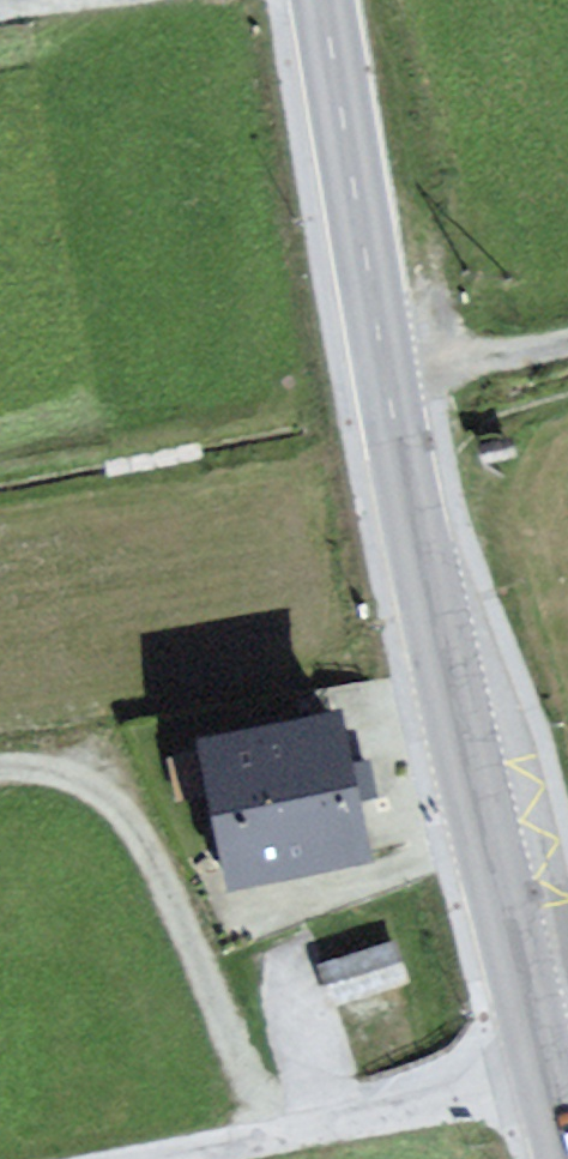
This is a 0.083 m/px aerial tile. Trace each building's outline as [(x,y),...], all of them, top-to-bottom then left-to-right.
[(348,791),(333,718),(206,745),(235,880),(362,854),(348,791)] [(404,983),(392,947),(327,968),(338,1003),(404,983)]
